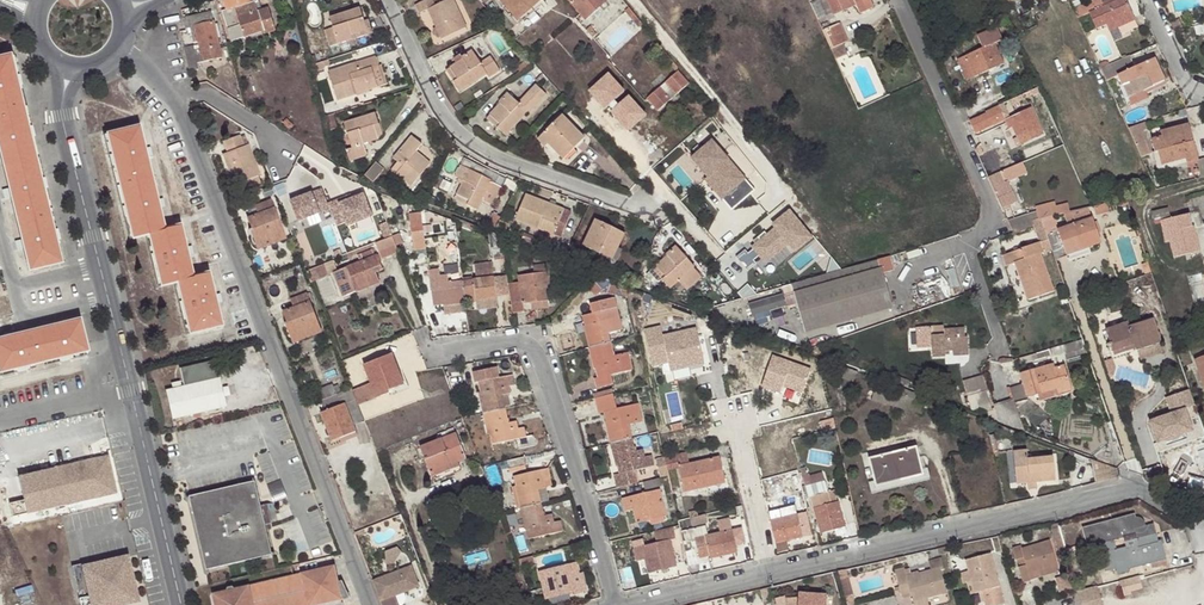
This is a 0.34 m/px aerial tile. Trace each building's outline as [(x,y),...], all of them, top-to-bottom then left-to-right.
[(253,0),(222,0),(225,10),(231,27),(227,28),(231,41),(263,31),(264,34),(275,30),(271,19),(268,20),(265,8),(260,10),(257,1),(256,0),(255,0),(253,1),(253,0)] [(436,27),(440,36),(441,38),(454,31),(458,30),(464,26),(452,0),(445,0),(434,5),(432,0),(424,0),(414,5),(417,13),(427,8),(436,27)] [(504,6),(502,7),(509,16),(515,23),(516,24),(518,24),(533,11),(531,8),(540,0),(499,0),(504,6)] [(580,13),(595,0),(568,0),(580,13)] [(580,13),(583,18),(604,0),(595,0),(580,13)] [(827,0),(818,0),(825,15),(832,12),(827,0)] [(832,12),(833,14),(855,4),(859,12),(873,6),(870,0),(827,0),(832,12)] [(1074,8),(1079,18),(1089,13),(1096,28),(1106,24),(1108,29),(1134,16),(1126,0),(1117,0),(1098,8),(1094,0),(1091,0),(1074,8)] [(368,33),(360,10),(359,7),(328,17),(337,43),(368,33)] [(628,7),(624,11),(629,16),(633,13),(628,7)] [(363,9),(360,10),(368,33),(371,32),(363,9)] [(231,27),(225,10),(221,12),(226,26),(227,28),(231,27)] [(182,17),(185,28),(190,27),(193,41),(198,40),(199,48),(192,49),(195,63),(221,57),(216,37),(216,33),(215,32),(213,24),(211,11),(182,17)] [(633,13),(629,16),(638,27),(642,24),(633,13)] [(837,24),(826,29),(833,45),(844,40),(837,24)] [(982,47),(957,58),(967,79),(1004,63),(994,43),(1002,39),(996,25),(976,35),(982,47)] [(440,36),(436,27),(432,29),(436,38),(440,36)] [(498,28),(481,36),(486,46),(503,39),(498,28)] [(462,60),(449,68),(456,78),(453,81),(459,91),(486,73),(489,76),(499,70),(489,56),(479,62),(471,49),(460,56),(462,60)] [(15,77),(10,55),(0,57),(0,152),(8,186),(2,187),(4,197),(10,195),(21,238),(15,240),(17,249),(23,247),(29,270),(61,262),(55,241),(53,230),(43,190),(40,179),(30,138),(28,127),(17,87),(15,77)] [(375,55),(328,71),(337,100),(386,84),(380,64),(378,65),(375,55)] [(1101,68),(1106,80),(1117,75),(1124,90),(1141,82),(1144,89),(1164,79),(1154,58),(1134,67),(1129,56),(1101,68)] [(327,59),(312,64),(314,72),(323,70),(324,66),(329,64),(327,59)] [(456,78),(449,68),(446,70),(453,81),(456,78)] [(676,71),(676,72),(646,98),(657,110),(688,82),(677,70),(676,71)] [(614,111),(635,92),(616,71),(595,90),(614,111)] [(1127,97),(1144,89),(1141,82),(1124,90),(1127,97)] [(499,103),(489,114),(499,124),(496,128),(505,136),(525,111),(528,113),(545,93),(534,84),(518,103),(506,92),(498,102),(499,103)] [(637,132),(655,113),(636,94),(617,113),(637,132)] [(1003,103),(985,111),(986,113),(969,121),(975,133),(993,125),(991,122),(1004,116),(1001,111),(1006,109),(1003,103)] [(1009,117),(1005,119),(1009,127),(1012,126),(1021,144),(1044,134),(1031,107),(1009,117)] [(991,122),(993,125),(1005,119),(1009,117),(1006,109),(1001,111),(1004,116),(991,122)] [(373,124),(378,123),(374,112),(343,122),(351,148),(346,149),(350,161),(362,158),(366,153),(363,144),(378,139),(373,124)] [(499,124),(489,114),(485,118),(496,128),(499,124)] [(537,139),(544,146),(548,144),(555,151),(562,159),(574,147),(584,137),(561,114),(537,139)] [(382,134),(378,123),(373,124),(378,139),(382,134)] [(1144,130),(1141,123),(1127,128),(1141,158),(1149,154),(1139,133),(1144,130)] [(1160,131),(1161,137),(1151,139),(1154,152),(1153,152),(1157,171),(1196,160),(1198,167),(1193,169),(1194,175),(1198,174),(1198,178),(1203,176),(1203,158),(1198,159),(1188,124),(1160,131)] [(106,134),(111,155),(114,165),(124,206),(127,217),(132,238),(148,233),(153,254),(156,264),(161,285),(176,281),(181,301),(184,312),(189,333),(220,325),(215,303),(221,302),(219,293),(213,296),(208,273),(192,278),(186,256),(193,255),(191,246),(184,247),(179,226),(163,230),(158,208),(164,207),(162,198),(156,200),(145,157),(151,155),(149,147),(143,149),(138,127),(106,134)] [(243,146),(240,138),(239,134),(222,141),(227,152),(222,154),(234,184),(246,179),(257,175),(259,175),(247,145),(243,146)] [(397,161),(390,169),(410,186),(429,163),(415,151),(421,143),(411,135),(392,157),(397,161)] [(717,138),(693,158),(736,209),(761,188),(717,138)] [(548,144),(544,146),(552,154),(555,151),(548,144)] [(577,150),(574,147),(562,159),(563,159),(564,159),(566,159),(569,158),(573,154),(577,150)] [(464,157),(460,164),(492,181),(491,182),(501,188),(505,179),(464,157)] [(383,168),(375,161),(364,175),(372,182),(383,168)] [(492,181),(460,164),(454,176),(458,178),(463,180),(461,185),(454,198),(478,209),(482,199),(493,205),(501,188),(491,182),(492,181)] [(257,175),(246,179),(249,186),(260,182),(257,175)] [(992,187),(997,199),(1010,194),(1004,182),(992,187)] [(334,211),(339,228),(379,215),(371,191),(332,204),(327,188),(291,199),(299,222),(334,211)] [(555,205),(549,203),(525,194),(515,220),(560,237),(570,211),(555,205)] [(246,218),(250,228),(252,227),(260,248),(285,239),(270,199),(253,205),(256,214),(246,218)] [(1041,218),(1052,215),(1051,208),(1036,211),(1038,219),(1041,218)] [(1168,208),(1152,212),(1154,222),(1160,221),(1165,241),(1169,240),(1173,257),(1200,250),(1194,226),(1192,227),(1189,213),(1170,218),(1168,208)] [(775,270),(819,236),(797,209),(740,255),(749,267),(764,256),(775,270)] [(1038,219),(1036,211),(1023,215),(1010,219),(1015,233),(1026,230),(1026,227),(1034,225),(1033,219),(1035,219),(1038,219)] [(498,215),(490,212),(487,218),(495,221),(498,215)] [(1058,230),(1053,215),(1052,215),(1041,218),(1048,239),(1052,250),(1055,258),(1087,246),(1084,240),(1098,236),(1092,218),(1058,230)] [(1048,239),(1041,218),(1038,219),(1035,219),(1043,241),(1048,239)] [(624,233),(595,219),(582,245),(611,259),(624,233)] [(507,223),(499,220),(495,229),(503,232),(507,223)] [(390,222),(382,224),(385,235),(393,233),(390,222)] [(252,227),(250,228),(248,229),(256,250),(260,248),(252,227)] [(423,231),(411,233),(413,250),(425,249),(423,231)] [(489,231),(487,231),(492,258),(504,257),(500,236),(493,233),(489,231)] [(398,252),(391,236),(375,243),(381,259),(398,252)] [(1100,242),(1098,236),(1084,240),(1087,246),(1100,242)] [(1052,250),(1048,239),(1043,241),(1001,256),(1005,267),(1014,263),(1027,301),(1055,291),(1041,253),(1052,250)] [(694,266),(675,245),(666,254),(667,255),(656,266),(665,276),(661,279),(669,288),(678,280),(686,290),(700,276),(692,268),(694,266)] [(342,298),(355,292),(354,287),(377,277),(375,272),(382,270),(376,255),(374,256),(371,249),(360,254),(362,260),(332,273),(342,298)] [(893,270),(889,255),(849,267),(804,279),(791,283),(793,292),(881,267),(882,273),(893,270)] [(443,306),(465,303),(464,297),(485,294),(486,298),(496,298),(491,263),(474,265),(476,279),(448,283),(447,275),(439,277),(438,269),(428,271),(433,306),(442,304),(443,306)] [(522,303),(530,302),(546,300),(551,300),(546,264),(532,266),(533,273),(517,275),(518,283),(508,285),(512,314),(524,312),(522,303)] [(321,265),(306,271),(310,283),(326,276),(321,265)] [(892,308),(882,273),(881,267),(793,292),(804,333),(892,308)] [(354,287),(355,292),(379,283),(377,277),(354,287)] [(598,293),(608,282),(594,277),(583,288),(593,298),(597,293),(598,293)] [(608,282),(598,293),(628,300),(625,289),(608,282)] [(282,312),(286,322),(288,321),(296,342),(321,332),(306,293),(290,299),(293,308),(282,312)] [(753,302),(759,323),(774,319),(772,311),(791,305),(787,293),(753,302)] [(464,297),(465,303),(486,300),(486,298),(485,294),(464,297)] [(0,297),(0,315),(11,313),(8,295),(0,297)] [(546,300),(530,302),(531,310),(548,308),(546,300)] [(581,316),(584,326),(589,324),(595,346),(588,348),(593,369),(595,368),(597,378),(594,379),(596,388),(612,384),(610,375),(616,373),(632,370),(627,352),(613,356),(606,328),(614,326),(612,319),(618,318),(616,307),(581,316)] [(1128,322),(1105,330),(1115,358),(1160,343),(1152,318),(1129,326),(1128,322)] [(0,339),(0,372),(15,368),(16,372),(28,369),(27,365),(59,358),(59,361),(71,358),(71,354),(88,351),(80,320),(0,339)] [(288,321),(286,322),(284,323),(292,343),(296,342),(288,321)] [(589,324),(584,326),(583,326),(588,348),(595,346),(589,324)] [(702,325),(667,333),(665,324),(649,328),(657,365),(673,362),(675,370),(710,362),(702,325)] [(945,350),(953,350),(967,349),(966,335),(965,335),(964,327),(944,329),(943,326),(931,326),(933,356),(945,355),(945,350)] [(720,353),(715,333),(709,334),(714,355),(720,353)] [(1087,351),(1083,339),(1049,349),(1053,363),(1020,373),(1024,388),(1027,396),(1039,393),(1055,388),(1057,393),(1072,389),(1065,365),(1064,365),(1062,359),(1087,351)] [(806,394),(816,367),(776,353),(764,387),(786,394),(788,388),(806,394)] [(363,365),(370,383),(375,398),(388,393),(387,390),(403,385),(391,354),(363,365)] [(1194,360),(1203,386),(1203,356),(1194,360)] [(172,389),(164,391),(171,419),(225,406),(214,360),(178,369),(182,387),(179,387),(172,389)] [(856,371),(834,363),(830,373),(852,382),(856,371)] [(896,383),(898,377),(885,372),(883,378),(896,383)] [(478,385),(480,392),(484,391),(493,434),(489,434),(491,444),(516,439),(518,449),(535,445),(533,435),(525,437),(523,427),(518,429),(516,420),(508,423),(504,407),(502,395),(508,394),(510,393),(508,386),(515,385),(512,375),(479,382),(477,373),(463,376),(467,391),(474,389),(474,386),(478,385)] [(618,383),(616,373),(610,375),(612,384),(618,383)] [(963,382),(967,397),(986,391),(988,390),(983,376),(963,382)] [(910,380),(898,377),(896,383),(908,388),(910,380)] [(370,383),(352,390),(358,405),(375,398),(370,383)] [(406,383),(403,385),(387,390),(388,393),(390,397),(408,389),(406,383)] [(317,391),(321,401),(336,394),(332,384),(317,391)] [(336,394),(321,401),(325,411),(319,413),(331,442),(341,437),(342,441),(357,435),(353,426),(364,421),(358,405),(352,390),(351,388),(336,394)] [(1014,400),(1014,402),(1028,399),(1027,396),(1024,388),(1011,392),(1014,400)] [(1057,393),(1055,388),(1039,393),(1041,398),(1057,393)] [(592,393),(593,398),(612,394),(611,389),(592,393)] [(871,400),(873,391),(866,389),(865,399),(871,400)] [(1167,397),(1173,413),(1152,420),(1160,445),(1203,432),(1203,428),(1192,389),(1167,397)] [(484,391),(480,392),(478,393),(487,435),(489,434),(493,434),(484,391)] [(986,391),(967,397),(971,410),(979,408),(980,412),(991,409),(986,391)] [(511,406),(508,394),(502,395),(504,407),(511,406)] [(612,394),(593,398),(597,414),(603,413),(605,421),(604,422),(609,444),(615,442),(620,464),(616,465),(618,474),(613,475),(615,484),(628,480),(626,473),(653,466),(650,455),(644,457),(642,449),(634,451),(628,424),(642,421),(638,403),(616,409),(612,394)] [(999,421),(1023,430),(1014,402),(1014,400),(994,407),(999,421)] [(418,448),(429,473),(457,461),(465,459),(455,433),(418,448)] [(615,442),(609,444),(614,466),(616,465),(620,464),(615,442)] [(867,458),(873,480),(875,487),(923,474),(921,468),(916,446),(867,458)] [(811,448),(809,461),(831,465),(833,452),(811,448)] [(1015,484),(1027,483),(1036,482),(1055,480),(1053,456),(1028,459),(1026,449),(1012,451),(1015,484)] [(1074,453),(1069,450),(1066,460),(1071,462),(1074,453)] [(686,452),(664,457),(667,471),(678,468),(683,493),(709,487),(708,483),(724,479),(719,456),(689,464),(686,452)] [(109,454),(18,476),(28,518),(119,497),(109,454)] [(525,457),(507,461),(509,468),(507,468),(509,473),(525,469),(524,465),(527,465),(525,457)] [(1095,482),(1117,477),(1118,469),(1090,459),(1095,482)] [(754,460),(747,462),(750,477),(758,475),(754,460)] [(457,461),(429,473),(431,477),(459,466),(457,461)] [(875,487),(873,480),(868,481),(869,487),(870,492),(871,492),(873,492),(876,492),(928,479),(929,478),(926,467),(921,468),(923,474),(875,487)] [(512,476),(515,487),(520,485),(530,528),(524,530),(527,539),(562,531),(560,521),(553,523),(551,515),(543,516),(537,490),(545,488),(543,480),(550,479),(548,468),(512,476)] [(659,479),(642,483),(644,490),(660,486),(659,479)] [(725,484),(724,479),(708,483),(709,487),(725,484)] [(812,516),(815,525),(817,524),(819,533),(835,529),(834,525),(843,522),(838,501),(830,503),(824,480),(804,486),(807,498),(810,497),(815,516),(812,516)] [(264,525),(260,506),(254,482),(188,497),(205,570),(271,554),(264,525)] [(520,485),(515,487),(514,487),(523,530),(524,530),(530,528),(520,485)] [(659,489),(621,499),(625,512),(633,510),(636,524),(649,521),(650,526),(664,522),(663,518),(665,517),(659,489)] [(790,491),(776,495),(779,509),(773,510),(767,511),(769,521),(765,521),(768,534),(772,533),(775,543),(801,537),(802,541),(813,539),(807,512),(781,518),(780,513),(795,510),(794,505),(800,504),(797,493),(791,495),(790,491)] [(779,509),(776,495),(769,496),(773,510),(779,509)] [(267,504),(260,506),(264,525),(271,524),(267,504)] [(696,510),(688,512),(692,526),(707,523),(704,514),(697,516),(696,510)] [(1134,513),(1083,527),(1089,546),(1098,544),(1105,570),(1117,567),(1119,573),(1129,570),(1127,564),(1131,563),(1132,566),(1165,556),(1160,539),(1158,540),(1153,522),(1138,526),(1134,513)] [(705,526),(689,530),(691,538),(694,538),(698,558),(708,556),(709,559),(737,553),(735,542),(742,541),(739,528),(707,535),(705,526)] [(1057,527),(1050,530),(1055,548),(1057,548),(1059,558),(1066,556),(1057,527)] [(647,573),(658,571),(657,567),(675,562),(670,540),(674,539),(672,529),(654,532),(657,542),(633,548),(636,561),(644,559),(647,573)] [(1021,582),(1042,576),(1040,570),(1057,565),(1050,541),(1022,549),(1021,546),(1012,549),(1015,560),(1018,560),(1019,566),(1017,567),(1021,582)] [(391,560),(405,555),(401,546),(388,551),(391,560)] [(966,582),(971,581),(974,593),(978,591),(990,588),(992,597),(984,599),(986,604),(997,604),(1004,603),(990,553),(964,560),(968,571),(959,573),(962,584),(966,582)] [(82,569),(90,604),(144,604),(134,558),(82,569)] [(901,598),(902,598),(911,596),(912,599),(912,601),(927,597),(947,593),(940,570),(944,570),(941,558),(927,561),(930,570),(906,576),(904,568),(894,570),(901,598)] [(538,571),(544,595),(562,591),(563,594),(572,592),(573,595),(586,591),(583,579),(580,580),(575,562),(538,571)] [(657,567),(658,571),(676,566),(675,562),(657,567)] [(349,599),(341,581),(338,582),(334,565),(308,571),(312,588),(304,590),(300,573),(257,583),(258,585),(248,587),(248,585),(211,594),(213,604),(322,604),(349,599)] [(1040,570),(1042,576),(1059,571),(1057,565),(1040,570)] [(410,566),(372,581),(380,601),(394,595),(418,587),(410,566)] [(308,571),(300,573),(304,590),(312,588),(308,571)] [(1140,578),(1138,575),(1135,576),(1137,585),(1129,587),(1130,591),(1142,588),(1140,578)] [(1060,578),(1062,591),(1073,589),(1071,576),(1060,578)] [(1119,580),(1123,596),(1131,594),(1130,591),(1129,587),(1137,585),(1135,576),(1119,580)] [(1078,592),(1082,604),(1102,604),(1097,586),(1078,592)] [(758,589),(761,598),(771,596),(768,587),(758,589)] [(984,599),(992,597),(990,588),(978,591),(982,604),(986,604),(984,599)] [(562,591),(544,595),(545,599),(563,594),(562,591)] [(826,595),(798,593),(797,598),(784,598),(784,596),(774,599),(776,604),(825,604),(826,595)] [(932,597),(933,604),(951,600),(949,593),(932,597)] [(845,596),(847,604),(854,604),(851,594),(845,596)] [(380,601),(381,604),(398,604),(394,595),(380,601)]
